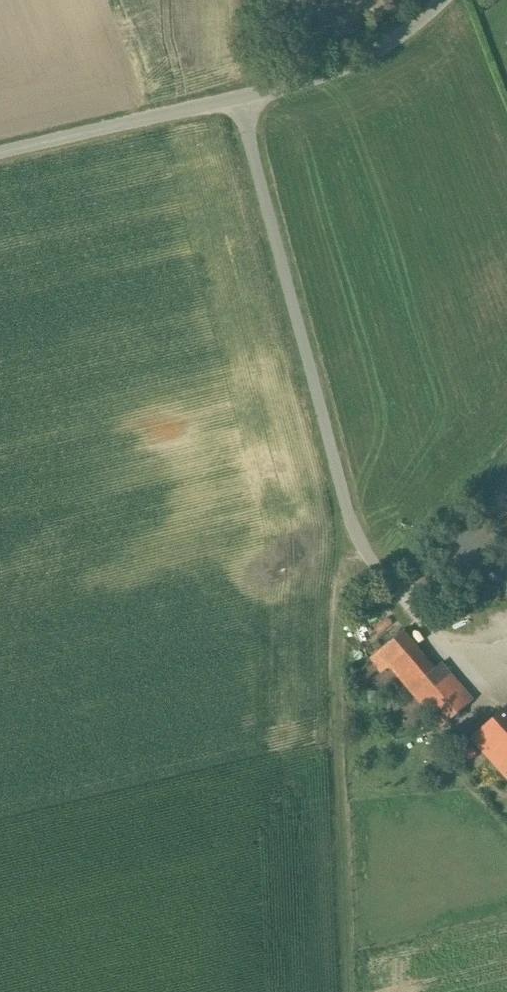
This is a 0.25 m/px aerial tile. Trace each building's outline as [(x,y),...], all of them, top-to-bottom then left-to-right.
[(452,690),(402,631),(370,658),(382,671),(390,664),(442,725),(473,699),(459,685),(452,690)] [(506,773),(506,706),(473,737),(506,774),(506,773)]
